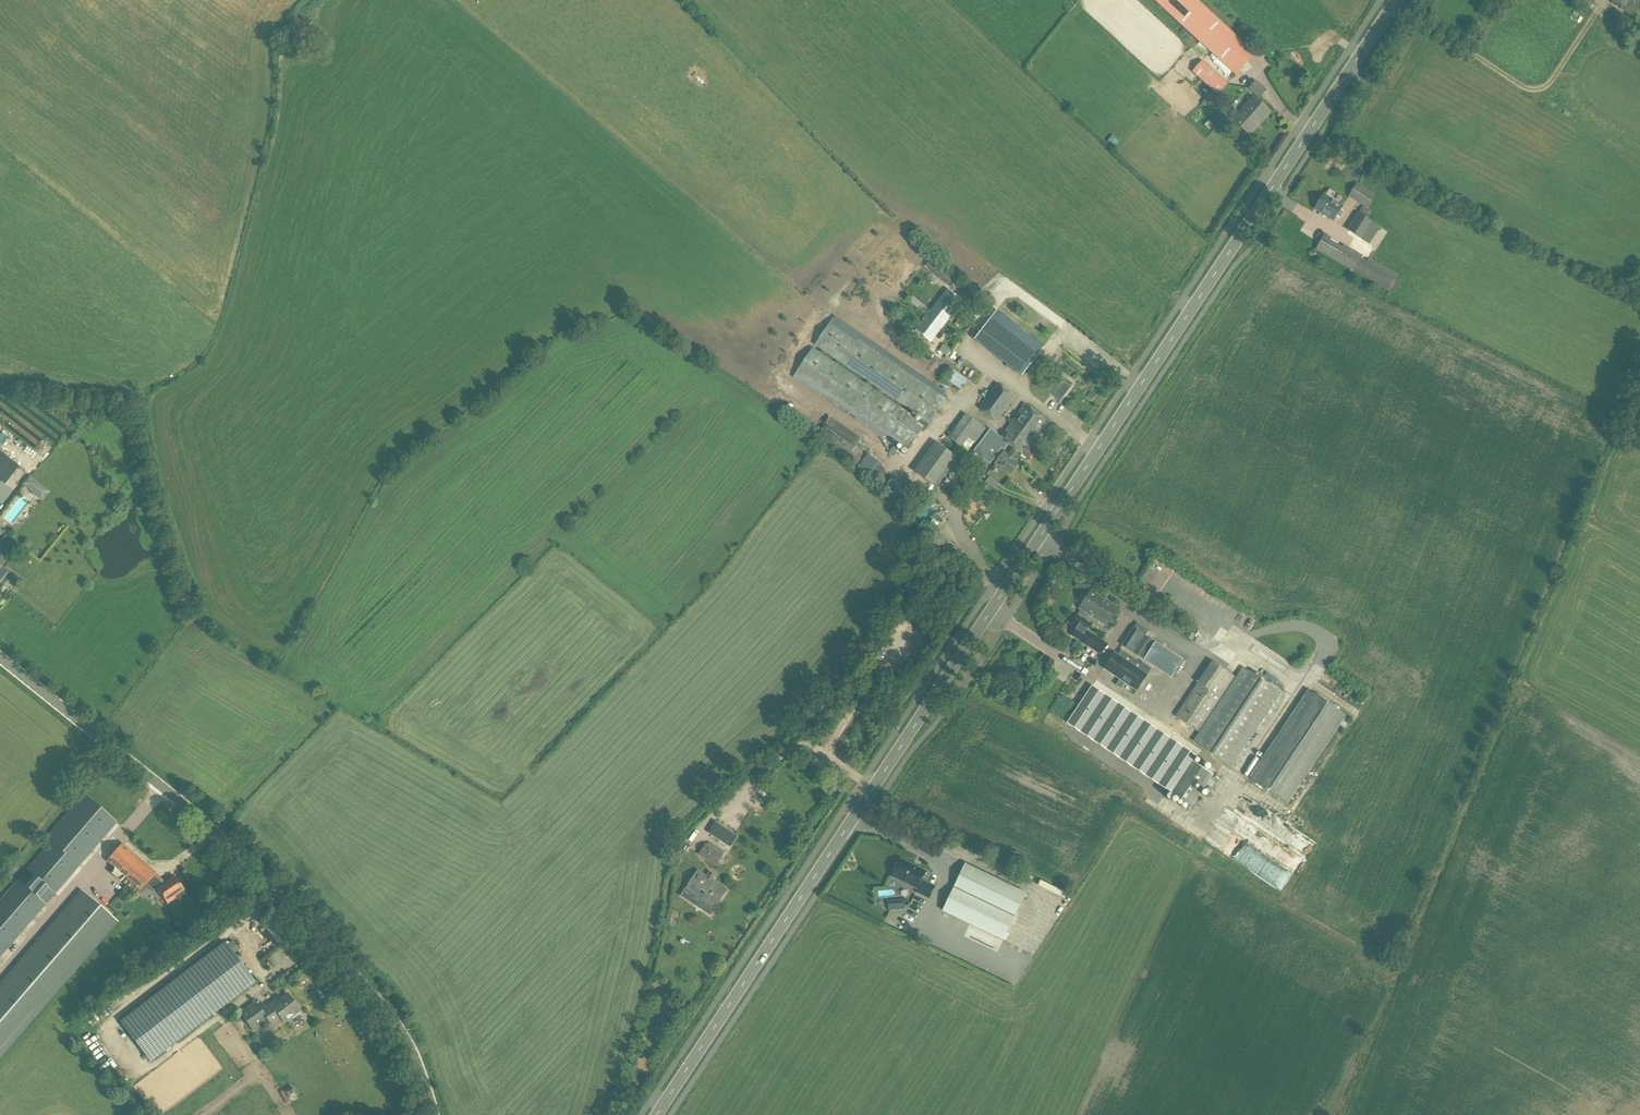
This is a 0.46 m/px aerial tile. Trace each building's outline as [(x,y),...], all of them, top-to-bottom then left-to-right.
[(1252,67),(1249,64),(1258,54),(1199,0),(1153,0),(1237,77),(1245,67),(1249,70),(1252,67)] [(1633,12),(1639,2),(1639,0),(1614,0),(1633,12)] [(1193,72),(1218,95),(1227,85),(1202,62),(1193,72)] [(1249,89),(1260,98),(1268,90),(1257,81),(1249,89)] [(1234,121),(1251,135),(1271,112),(1255,98),(1234,121)] [(1283,130),(1291,126),(1287,118),(1280,122),(1283,130)] [(1358,184),(1349,197),(1368,210),(1377,196),(1368,190),(1371,186),(1366,182),(1365,183),(1362,181),(1359,185),(1358,184)] [(1325,195),(1316,210),(1334,221),(1343,207),(1325,195)] [(1359,213),(1348,230),(1369,244),(1380,226),(1359,213)] [(1326,235),(1317,250),(1390,291),(1399,276),(1326,235)] [(916,330),(932,343),(964,302),(948,289),(916,330)] [(924,314),(928,309),(914,297),(910,302),(924,314)] [(975,340),(1022,377),(1044,348),(998,312),(975,340)] [(834,321),(817,345),(923,418),(920,421),(815,348),(799,372),(905,446),(902,451),(796,376),(783,395),(825,425),(828,421),(847,434),(848,433),(860,441),(856,447),(893,473),(922,431),(925,433),(948,400),(834,321)] [(934,350),(943,353),(946,344),(937,341),(934,350)] [(966,368),(962,373),(974,382),(981,372),(956,353),(952,358),(966,368)] [(958,375),(953,382),(959,387),(964,380),(958,375)] [(1060,402),(1071,387),(1064,381),(1058,388),(1053,384),(1047,392),(1060,402)] [(980,409),(998,422),(1016,397),(998,384),(980,409)] [(2,404),(11,400),(5,388),(0,391),(0,401),(2,404)] [(1011,475),(1019,463),(1014,460),(1020,453),(1029,460),(1035,452),(1030,448),(1050,422),(1026,405),(1002,438),(1001,437),(1000,439),(996,436),(997,435),(991,430),(975,452),(990,464),(1002,448),(1004,450),(1008,444),(1015,449),(1009,456),(1004,452),(995,464),(1011,475)] [(965,416),(949,438),(962,447),(969,437),(976,442),(985,429),(965,416)] [(848,433),(847,434),(828,421),(825,425),(817,436),(849,458),(856,447),(860,441),(848,433)] [(915,459),(910,465),(936,485),(956,457),(933,441),(918,462),(915,459)] [(19,467),(0,451),(0,481),(5,485),(19,467)] [(25,477),(18,486),(38,501),(45,491),(25,477)] [(11,499),(22,504),(24,498),(13,493),(11,499)] [(11,572),(3,566),(7,561),(0,556),(0,586),(11,572)] [(1078,617),(1073,624),(1079,628),(1074,636),(1102,655),(1109,645),(1087,631),(1091,624),(1086,621),(1089,615),(1107,626),(1118,609),(1092,592),(1076,616),(1078,617)] [(1134,628),(1123,646),(1144,660),(1172,679),(1184,661),(1134,628)] [(1187,637),(1192,640),(1196,635),(1190,631),(1187,637)] [(1114,656),(1104,669),(1121,681),(1117,687),(1122,690),(1126,684),(1138,692),(1152,671),(1144,666),(1139,672),(1114,656)] [(1046,659),(1040,668),(1048,673),(1054,664),(1046,659)] [(1212,662),(1176,717),(1199,732),(1235,677),(1212,662)] [(1243,668),(1195,742),(1232,767),(1281,693),(1243,668)] [(1093,688),(1068,724),(1192,806),(1212,775),(1194,762),(1197,757),(1093,688)] [(1311,692),(1251,780),(1288,805),(1347,716),(1311,692)] [(0,902),(0,959),(117,823),(85,795),(47,838),(52,842),(0,902)] [(707,831),(730,846),(737,834),(715,819),(707,831)] [(1199,839),(1261,876),(1271,859),(1209,822),(1199,839)] [(1269,842),(1266,857),(1277,859),(1279,844),(1269,842)] [(166,883),(122,844),(107,861),(143,893),(147,889),(154,894),(158,890),(168,905),(177,898),(178,899),(180,900),(185,897),(186,894),(183,891),(185,890),(175,877),(166,883)] [(699,855),(717,867),(725,855),(707,844),(699,855)] [(900,859),(892,876),(919,889),(918,892),(930,898),(936,888),(923,881),(927,872),(900,859)] [(967,865),(944,912),(1004,940),(1026,893),(967,865)] [(686,890),(715,909),(728,890),(698,871),(686,890)] [(885,891),(892,888),(888,880),(882,883),(885,891)] [(900,883),(895,888),(902,894),(907,889),(900,883)] [(118,922),(81,890),(0,984),(0,1058),(118,922)] [(224,933),(232,926),(229,921),(220,928),(224,933)] [(257,983),(225,942),(120,1021),(152,1063),(216,1015),(217,1016),(221,1013),(220,1012),(236,999),(238,1001),(243,997),(241,995),(257,983)] [(268,1020),(272,1025),(282,1018),(285,1022),(301,1010),(288,994),(277,1002),(276,1000),(262,1010),(255,1002),(240,1013),(253,1030),(268,1020)] [(280,1093),(287,1105),(298,1099),(292,1086),(280,1093)]
